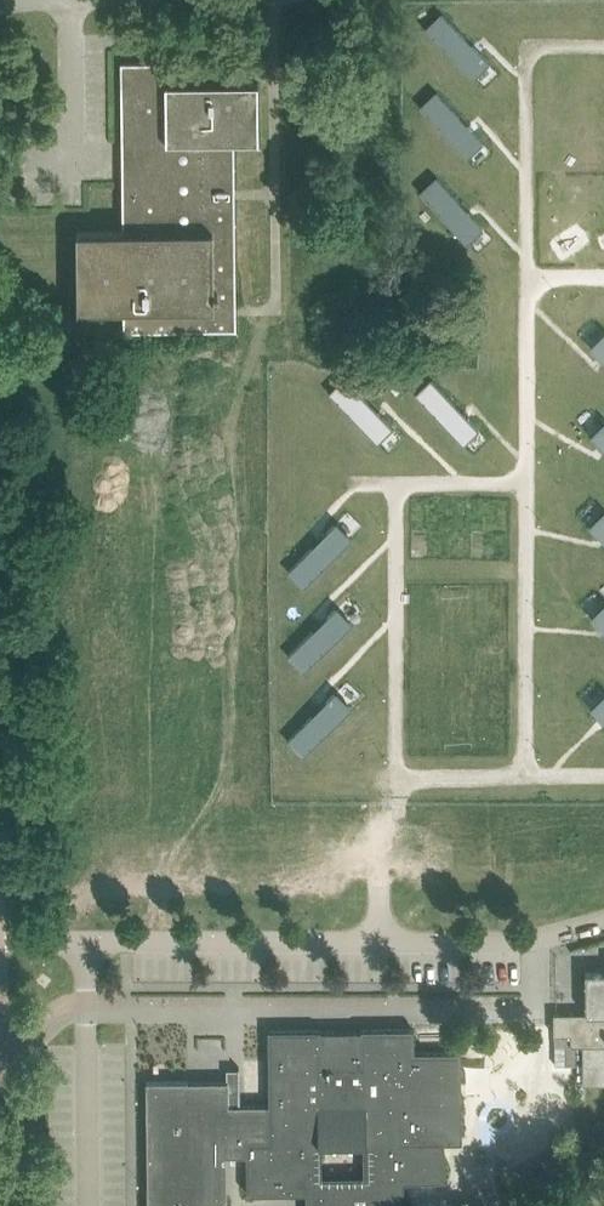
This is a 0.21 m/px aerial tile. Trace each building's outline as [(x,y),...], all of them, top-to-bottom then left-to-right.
[(234,59),(145,60),(121,60),(123,230),(77,230),(78,307),(124,307),(124,329),(235,328),(233,138),(259,138),(259,81),(234,81),(234,59)] [(587,970),(586,970),(587,1022),(571,1022),(571,1044),(583,1044),(584,1082),(603,1082),(603,970),(587,970)] [(404,1178),(445,1178),(444,1139),(462,1139),(461,1050),(414,1051),(414,1028),(363,1028),(363,1029),(321,1029),(270,1029),(271,1102),(241,1103),(240,1066),(239,1066),(239,1089),(229,1089),(229,1079),(147,1080),(147,1081),(150,1081),(150,1118),(147,1118),(147,1119),(150,1119),(151,1155),(148,1155),(148,1157),(151,1157),(151,1193),(148,1193),(148,1195),(151,1195),(151,1205),(211,1205),(211,1203),(227,1203),(227,1154),(248,1154),(248,1191),(308,1191),(308,1205),(404,1205),(404,1178)] [(577,1061),(547,1061),(547,1117),(577,1118),(577,1061)] [(501,1134),(501,1169),(540,1168),(539,1134),(501,1134)]
